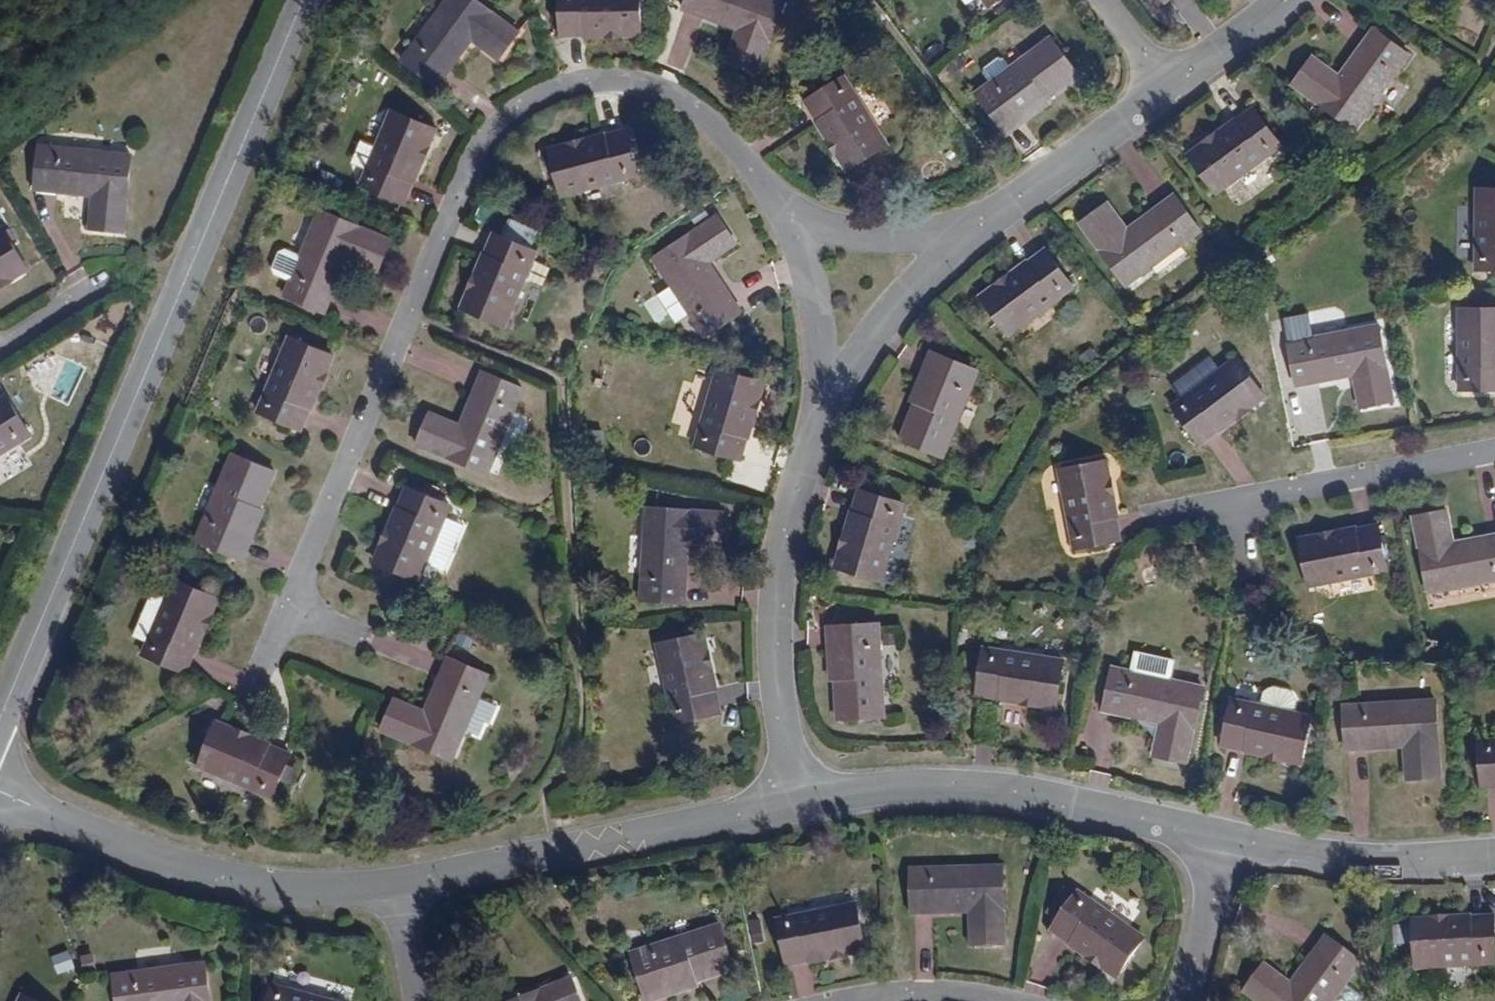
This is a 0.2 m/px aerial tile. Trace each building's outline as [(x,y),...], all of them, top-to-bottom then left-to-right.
[(525,48),(463,0),(407,73),(443,100),(479,54),(506,74),(525,48)] [(746,0),(701,0),(692,26),(747,46),(736,78),(769,89),(793,17),(746,0)] [(998,22),(1029,0),(982,0),(998,22)] [(649,5),(569,6),(569,51),(649,49),(649,5)] [(1324,77),(1304,106),(1366,146),(1418,72),(1385,50),(1352,95),(1324,77)] [(1059,59),(988,114),(1015,151),(1087,95),(1059,59)] [(852,96),(813,120),(857,187),(896,163),(852,96)] [(1264,130),(1203,175),(1231,213),(1293,168),(1264,130)] [(397,133),(366,209),(408,227),(440,151),(397,133)] [(90,229),(123,231),(130,156),(36,148),(32,190),(92,195),(90,229)] [(633,149),(557,170),(568,215),(644,193),(633,149)] [(1118,225),(1092,244),(1137,304),(1209,250),(1183,216),(1138,250),(1118,225)] [(366,277),(362,287),(381,296),(395,265),(323,233),(307,272),(296,267),(290,269),(279,295),(281,301),(293,305),(286,320),(327,338),(351,282),(355,272),(366,277)] [(24,272),(0,236),(0,287),(24,272)] [(724,238),(663,279),(712,356),(748,333),(716,283),(742,266),(724,238)] [(544,275),(500,257),(468,332),(512,351),(544,275)] [(355,272),(351,282),(362,287),(366,277),(355,272)] [(1084,311),(1056,273),(993,320),(1020,357),(1084,311)] [(1475,414),(1494,414),(1494,333),(1475,333),(1475,414)] [(1392,349),(1301,365),(1310,409),(1365,400),(1372,433),(1406,426),(1392,349)] [(337,380),(294,363),(262,438),(305,456),(337,380)] [(989,397),(945,380),(911,465),(955,482),(989,397)] [(1250,381),(1184,431),(1212,467),(1277,418),(1250,381)] [(495,500),(530,414),(489,396),(465,451),(435,439),(422,469),(495,500)] [(721,397),(703,478),(746,486),(765,408),(721,397)] [(36,438),(9,400),(0,406),(0,461),(36,438)] [(279,500),(238,483),(203,568),(245,585),(279,500)] [(1113,488),(1071,498),(1086,575),(1129,566),(1113,488)] [(453,532),(412,515),(382,589),(423,606),(453,532)] [(886,605),(911,527),(867,516),(845,593),(886,605)] [(730,540),(655,534),(649,625),(692,628),(696,569),(728,571),(730,540)] [(1426,544),(1439,616),(1494,605),(1494,563),(1465,569),(1459,537),(1426,544)] [(1388,551),(1311,568),(1318,611),(1396,594),(1388,551)] [(219,625),(178,608),(147,681),(190,698),(219,625)] [(890,653),(841,657),(845,749),(893,746),(890,653)] [(707,660),(662,670),(679,750),(725,739),(707,660)] [(1070,689),(993,675),(985,722),(1063,733),(1070,689)] [(459,788),(497,703),(455,685),(432,740),(401,728),(387,759),(459,788)] [(1209,712),(1121,693),(1112,737),(1167,748),(1161,783),(1193,789),(1209,712)] [(1320,742),(1242,725),(1232,773),(1310,789),(1320,742)] [(1445,727),(1354,734),(1357,777),(1413,773),(1416,805),(1450,802),(1445,727)] [(292,781),(219,751),(201,792),(275,822),(292,781)] [(1009,894),(915,898),(917,942),(975,939),(977,974),(1011,972),(1009,894)] [(1086,920),(1058,959),(1116,1000),(1126,1000),(1151,968),(1086,920)] [(1391,943),(1410,943),(1409,923),(1390,924),(1391,943)] [(862,931),(781,947),(789,995),(868,980),(862,931)] [(57,974),(75,967),(68,947),(50,954),(57,974)] [(1425,949),(1425,995),(1494,991),(1494,947),(1425,949)] [(635,982),(640,1000),(731,1000),(736,999),(723,953),(635,982)] [(1368,993),(1339,969),(1314,1000),(1362,1000),(1368,993)]
